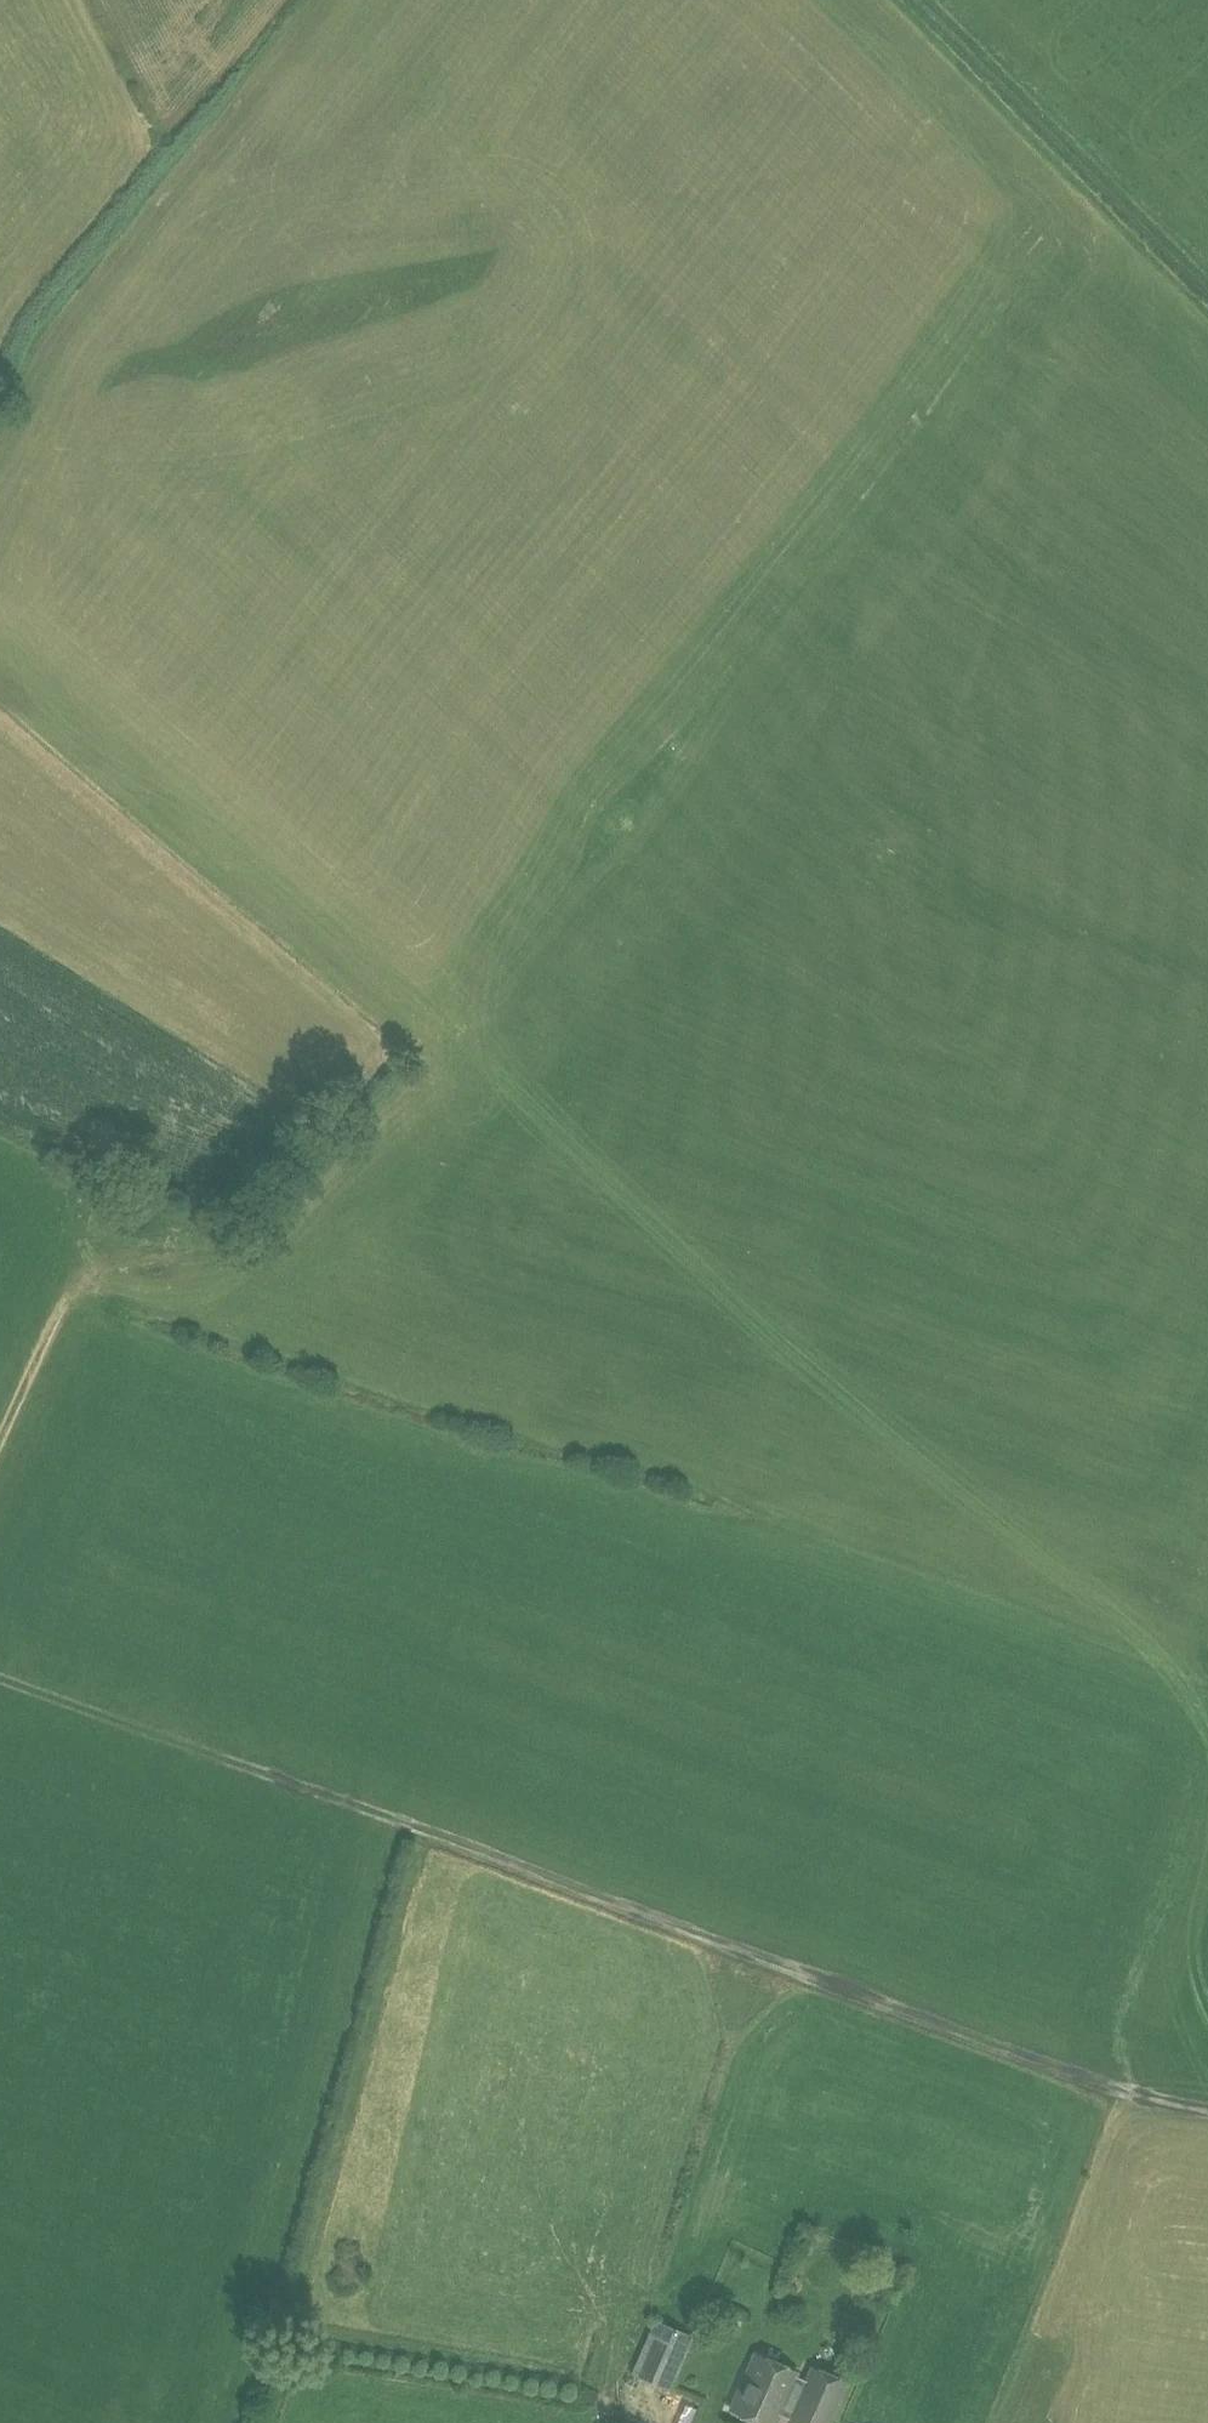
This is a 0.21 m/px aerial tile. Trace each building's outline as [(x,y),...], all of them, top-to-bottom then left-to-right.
[(653,2318),(630,2371),(668,2390),(691,2334),(653,2318)] [(733,2405),(774,2422),(776,2422),(784,2404),(794,2408),(791,2416),(806,2422),(828,2422),(848,2378),(814,2363),(806,2382),(796,2377),(800,2368),(757,2349),(733,2405)]
